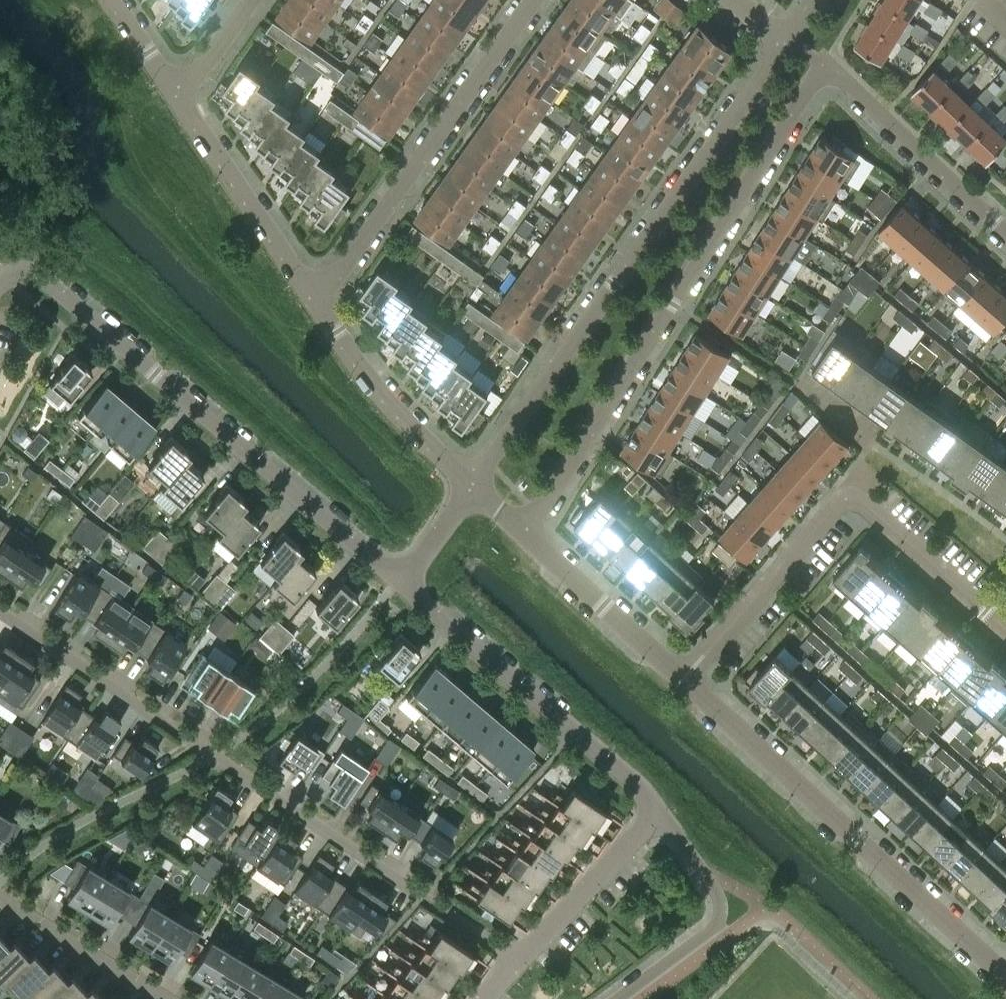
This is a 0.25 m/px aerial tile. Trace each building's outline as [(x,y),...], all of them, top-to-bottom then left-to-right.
[(178,4),(177,4),(174,9),(194,23),(200,14),(206,18),(215,6),(209,2),(210,0),(181,0),(178,4)] [(278,15),(312,40),(326,21),(297,0),(289,0),(278,15)] [(326,21),(338,3),(334,0),(297,0),(326,21)] [(394,3),(404,10),(409,4),(403,0),(396,0),(394,3)] [(432,4),(466,28),(479,10),(464,0),(435,0),(432,4)] [(479,10),(486,0),(464,0),(479,10)] [(567,6),(601,30),(609,36),(622,18),(614,13),(596,0),(571,0),(567,6)] [(614,13),(622,18),(634,1),(633,0),(596,0),(614,13)] [(672,1),(671,0),(661,0),(655,7),(663,14),(672,1)] [(920,0),(885,0),(883,2),(908,18),(920,0)] [(371,1),(367,7),(375,13),(380,7),(371,1)] [(930,1),(923,11),(937,20),(943,9),(930,1)] [(883,2),(870,23),(895,39),(908,18),(883,2)] [(404,10),(394,3),(389,10),(399,17),(404,10)] [(432,4),(420,21),(454,46),(466,28),(432,4)] [(676,24),(684,11),(677,5),(668,17),(676,24)] [(567,6),(555,24),(589,48),(597,53),(609,36),(601,30),(567,6)] [(365,13),(360,20),(370,27),(375,20),(365,13)] [(365,33),(370,27),(360,20),(356,26),(365,33)] [(420,21),(407,39),(441,63),(454,46),(420,21)] [(930,30),(916,22),(910,32),(923,40),(930,30)] [(642,23),(637,29),(647,36),(652,30),(642,23)] [(881,61),(895,39),(870,23),(856,45),(881,61)] [(555,24),(542,41),(576,66),(583,70),(584,71),(597,53),(589,48),(555,24)] [(663,24),(658,31),(667,36),(672,30),(663,24)] [(699,24),(682,48),(716,72),(730,52),(731,51),(699,24)] [(643,43),(647,36),(637,29),(632,35),(643,43)] [(374,32),(369,38),(379,45),(384,39),(374,32)] [(286,45),(299,54),(306,45),(293,35),(286,45)] [(348,37),(343,44),(353,51),(358,44),(348,37)] [(379,45),(369,38),(364,45),(374,52),(379,45)] [(407,39),(395,57),(428,81),(441,63),(407,39)] [(542,41),(530,59),(564,83),(571,88),(583,70),(576,66),(542,41)] [(650,42),(646,48),(656,55),(660,49),(650,42)] [(916,51),(903,43),(897,53),(910,61),(916,51)] [(312,63),(319,54),(306,45),(299,54),(312,63)] [(646,48),(641,55),(651,62),(656,55),(646,48)] [(670,65),(704,90),(716,72),(682,48),(670,65)] [(940,63),(948,72),(959,60),(950,52),(940,63)] [(319,54),(312,63),(325,73),(332,63),(319,54)] [(395,57),(382,74),(416,98),(428,81),(395,57)] [(617,58),(612,64),(622,72),(627,65),(617,58)] [(530,59),(517,76),(551,101),(564,83),(530,59)] [(338,82),(340,80),(344,74),(345,73),(332,63),(325,73),(338,82)] [(618,78),(622,72),(612,64),(607,71),(618,78)] [(212,95),(236,112),(237,113),(258,84),(259,84),(263,79),(243,65),(228,85),(222,81),(212,95)] [(691,107),(704,90),(670,65),(657,83),(691,107)] [(345,73),(344,74),(354,81),(359,74),(349,67),(345,73)] [(969,69),(958,81),(967,89),(977,78),(969,69)] [(913,93),(932,110),(953,88),(934,70),(913,93)] [(344,74),(340,80),(350,87),(354,81),(344,74)] [(382,74),(370,92),(404,116),(416,98),(382,74)] [(517,76),(505,94),(539,119),(551,101),(517,76)] [(647,76),(635,93),(645,100),(679,125),(691,107),(657,83),(647,76)] [(625,77),(621,83),(631,91),(635,84),(625,77)] [(621,83),(616,90),(626,97),(631,91),(621,83)] [(278,97),(259,84),(258,84),(237,113),(236,112),(233,118),(251,131),(252,131),(273,102),(274,102),(278,97)] [(995,95),(987,87),(976,98),(985,106),(995,95)] [(932,110),(949,127),(971,105),(953,88),(932,110)] [(370,92),(357,110),(390,134),(404,116),(370,92)] [(592,93),(587,100),(597,107),(602,100),(592,93)] [(505,94),(492,112),(526,136),(539,119),(505,94)] [(324,109),(337,118),(344,109),(331,100),(324,109)] [(593,113),(597,107),(587,100),(583,106),(593,113)] [(666,142),(679,125),(645,100),(632,118),(666,142)] [(248,136),(266,149),(267,150),(288,121),(289,121),(293,116),(274,102),(273,102),(252,131),(251,131),(248,136)] [(994,115),(1003,123),(1005,120),(1005,105),(1005,104),(994,115)] [(949,127),(967,144),(989,122),(971,105),(949,127)] [(344,109),(337,118),(350,127),(357,118),(344,109)] [(492,112),(479,130),(514,154),(526,136),(492,112)] [(600,112),(596,119),(606,126),(610,119),(600,112)] [(357,118),(350,127),(361,135),(368,126),(357,118)] [(620,136),(654,160),(666,142),(632,118),(620,136)] [(601,132),(606,126),(596,119),(591,125),(601,132)] [(307,134),(289,121),(288,121),(267,150),(266,149),(262,155),(281,168),(282,168),(303,139),(304,139),(307,134)] [(967,144),(986,162),(1005,141),(1005,139),(989,122),(967,144)] [(567,129),(562,135),(572,142),(576,136),(567,129)] [(479,130),(467,147),(501,172),(514,154),(479,130)] [(562,135),(558,141),(567,148),(572,142),(562,135)] [(641,178),(654,160),(620,136),(607,153),(641,178)] [(821,136),(809,156),(848,181),(861,161),(842,150),(846,144),(833,136),(830,142),(821,136)] [(277,173),(296,186),(296,187),(318,157),(318,158),(322,153),(304,139),(303,139),(282,168),(281,168),(277,173)] [(467,147),(454,165),(489,189),(501,172),(467,147)] [(575,147),(571,153),(581,160),(585,154),(575,147)] [(571,153),(566,160),(576,167),(581,160),(571,153)] [(607,153),(595,170),(629,194),(641,178),(607,153)] [(847,182),(848,181),(809,156),(797,176),(836,201),(836,200),(831,197),(842,179),(847,182)] [(296,187),(296,186),(292,191),(311,205),(333,176),(337,171),(318,158),(318,157),(296,187)] [(542,164),(537,170),(547,177),(552,171),(542,164)] [(454,165),(442,183),(476,207),(489,189),(454,165)] [(542,184),(547,177),(537,170),(532,177),(542,184)] [(583,187),(617,211),(629,194),(595,170),(583,187)] [(352,189),(333,176),(311,205),(307,210),(327,224),(334,215),(340,219),(348,207),(342,203),(352,189)] [(784,195),(823,220),(836,201),(797,176),(784,195)] [(550,182),(546,189),(556,196),(560,189),(550,182)] [(442,183),(429,200),(464,225),(476,207),(442,183)] [(605,228),(617,211),(583,187),(571,204),(605,228)] [(882,188),(874,197),(882,203),(890,194),(882,188)] [(551,203),(556,196),(546,189),(541,196),(551,203)] [(882,203),(889,210),(897,201),(890,194),(882,203)] [(823,221),(823,220),(784,195),(772,215),(806,236),(817,218),(823,221)] [(517,199),(512,206),(522,213),(527,206),(517,199)] [(429,200),(417,218),(451,242),(464,225),(429,200)] [(881,219),(889,210),(882,203),(874,212),(881,219)] [(920,217),(903,203),(879,230),(895,245),(920,217)] [(571,204),(559,221),(593,245),(605,228),(571,204)] [(512,206),(507,212),(517,219),(522,213),(512,206)] [(759,234),(793,256),(806,236),(772,215),(759,234)] [(936,232),(920,217),(895,245),(912,259),(936,232)] [(531,231),(535,225),(525,218),(521,224),(531,231)] [(546,239),(580,263),(593,245),(559,221),(546,239)] [(526,238),(531,231),(521,224),(516,231),(526,238)] [(861,245),(868,235),(859,229),(853,240),(861,245)] [(912,259),(929,274),(953,246),(936,232),(912,259)] [(497,248),(501,241),(491,234),(487,241),(497,248)] [(781,276),(793,256),(759,234),(747,254),(781,276)] [(424,248),(438,257),(444,248),(431,238),(424,248)] [(567,281),(580,263),(546,239),(533,257),(567,281)] [(846,250),(855,255),(861,245),(853,240),(846,250)] [(497,248),(487,241),(482,247),(492,254),(497,248)] [(969,261),(953,246),(929,274),(945,288),(969,261)] [(438,257),(451,266),(458,257),(444,248),(438,257)] [(500,253),(496,259),(506,266),(510,260),(500,253)] [(734,274),(768,295),(781,276),(747,254),(734,274)] [(451,266),(464,276),(471,267),(458,257),(451,266)] [(520,275),(554,300),(567,281),(533,257),(520,275)] [(501,273),(506,266),(496,259),(491,266),(501,273)] [(986,275),(969,261),(945,288),(962,303),(986,275)] [(862,266),(855,273),(865,281),(871,273),(862,266)] [(464,276),(477,285),(478,285),(483,278),(484,276),(471,267),(464,276)] [(360,284),(350,299),(374,316),(374,317),(396,287),(396,288),(400,282),(380,268),(366,288),(360,284)] [(859,289),(865,281),(855,273),(849,281),(859,289)] [(871,273),(865,281),(874,289),(881,281),(871,273)] [(756,315),(768,295),(734,274),(722,293),(756,315)] [(520,275),(507,294),(541,318),(554,300),(520,275)] [(1002,290),(986,275),(962,303),(978,317),(1002,290)] [(483,278),(478,285),(495,297),(500,290),(483,278)] [(874,289),(865,281),(859,289),(868,296),(874,289)] [(478,285),(477,285),(470,295),(477,300),(484,290),(478,285)] [(374,316),(370,321),(388,335),(389,335),(410,306),(411,306),(415,301),(396,288),(396,287),(374,317),(374,316)] [(903,303),(909,295),(900,287),(894,295),(903,303)] [(831,304),(829,306),(838,312),(839,310),(844,302),(849,305),(854,297),(841,289),(836,296),(831,304)] [(1002,290),(978,317),(995,332),(1005,319),(1005,293),(1002,290)] [(743,334),(756,315),(722,293),(709,313),(743,334)] [(541,318),(507,294),(494,312),(528,337),(541,318)] [(919,303),(909,295),(903,303),(913,310),(919,303)] [(463,312),(476,321),(482,312),(469,303),(463,312)] [(388,335),(385,340),(403,353),(404,353),(425,324),(426,325),(430,319),(411,306),(410,306),(389,335),(388,335)] [(829,306),(823,317),(831,322),(838,312),(829,306)] [(893,317),(902,325),(909,318),(899,310),(893,317)] [(488,330),(495,321),(482,312),(476,321),(488,330)] [(943,323),(934,315),(927,322),(937,330),(943,323)] [(909,318),(902,325),(911,333),(918,325),(909,318)] [(403,353),(400,358),(418,371),(419,372),(440,343),(441,343),(444,338),(448,333),(430,319),(426,325),(425,324),(404,353),(403,353)] [(469,319),(463,328),(474,335),(479,326),(469,319)] [(507,329),(495,321),(488,330),(500,338),(507,329)] [(952,330),(943,323),(937,330),(946,338),(952,330)] [(717,346),(721,340),(708,332),(705,338),(697,333),(684,353),(718,374),(730,355),(717,346)] [(813,370),(831,383),(858,347),(839,333),(813,370)] [(485,334),(480,342),(489,348),(494,339),(485,334)] [(813,350),(820,340),(811,335),(805,345),(813,350)] [(969,344),(960,336),(953,344),(963,352),(969,344)] [(922,341),(911,357),(927,369),(937,354),(944,347),(935,339),(928,346),(922,341)] [(1000,359),(1005,351),(1005,343),(1001,339),(991,350),(1000,359)] [(418,371),(414,377),(433,390),(434,390),(455,361),(455,362),(459,356),(441,343),(440,343),(419,372),(418,371)] [(807,360),(813,350),(805,345),(798,355),(807,360)] [(858,347),(831,383),(850,397),(872,366),(855,353),(858,347)] [(944,347),(937,354),(947,362),(953,354),(944,347)] [(433,390),(429,395),(448,408),(448,409),(469,380),(470,380),(474,375),(473,374),(483,361),(465,348),(459,356),(455,362),(455,361),(434,390),(433,390)] [(796,361),(782,351),(774,363),(789,372),(796,361)] [(705,394),(718,374),(684,353),(672,372),(705,394)] [(51,383),(43,393),(60,408),(68,398),(92,371),(72,354),(49,381),(51,383)] [(512,370),(518,374),(528,360),(523,355),(512,370)] [(850,397),(869,410),(891,380),(872,366),(850,397)] [(448,408),(444,414),(464,428),(471,419),(477,423),(485,411),(479,407),(489,393),(488,392),(491,389),(496,381),(479,368),(474,375),(470,380),(469,380),(448,409),(448,408)] [(979,376),(970,368),(963,376),(973,383),(979,376)] [(659,392),(693,413),(705,394),(672,372),(659,392)] [(891,380),(869,410),(887,423),(885,427),(909,393),(891,380)] [(77,416),(94,430),(122,397),(111,388),(110,389),(106,385),(107,384),(106,383),(77,416)] [(990,399),(997,391),(988,383),(981,391),(990,399)] [(504,398),(491,389),(488,392),(489,393),(479,407),(485,411),(492,416),(504,398)] [(990,399),(1000,407),(1005,400),(1005,399),(997,391),(990,399)] [(681,433),(693,413),(659,392),(647,412),(681,433)] [(769,408),(776,399),(768,393),(761,402),(769,408)] [(894,432),(905,440),(932,402),(931,401),(927,406),(909,393),(885,427),(893,433),(894,432)] [(123,398),(122,397),(94,430),(111,445),(139,412),(128,402),(126,403),(122,399),(123,398)] [(776,411),(784,417),(791,408),(783,402),(776,411)] [(932,402),(905,440),(915,447),(914,448),(923,454),(947,421),(940,416),(944,410),(932,402)] [(755,427),(762,417),(754,411),(747,421),(755,427)] [(784,417),(776,411),(769,421),(776,427),(784,417)] [(139,412),(111,445),(128,459),(156,426),(144,416),(143,417),(138,413),(140,412),(139,412)] [(669,452),(681,433),(647,412),(634,431),(674,456),(674,455),(669,452)] [(807,437),(835,461),(850,445),(822,420),(807,437)] [(755,427),(747,421),(740,430),(748,436),(755,427)] [(931,458),(942,467),(966,434),(947,421),(923,454),(930,459),(931,458)] [(15,442),(18,442),(25,448),(32,439),(26,434),(26,429),(22,426),(16,426),(11,432),(11,438),(15,442)] [(25,448),(23,449),(33,458),(49,440),(39,431),(32,439),(25,448)] [(661,476),(674,456),(634,431),(622,451),(661,476)] [(966,434),(942,467),(953,474),(952,476),(960,481),(984,448),(966,434)] [(765,442),(757,436),(749,446),(757,452),(765,442)] [(960,481),(968,487),(969,485),(980,494),(1003,461),(1005,457),(1005,445),(993,436),(992,438),(984,448),(960,481)] [(835,461),(807,437),(793,453),(821,478),(835,461)] [(171,438),(147,465),(166,481),(184,460),(185,461),(190,455),(171,438)] [(757,452),(749,446),(742,455),(750,461),(757,452)] [(727,463),(734,453),(726,447),(719,457),(727,463)] [(821,478),(793,453),(778,470),(806,494),(821,478)] [(712,467),(720,473),(727,463),(719,457),(712,467)] [(49,459),(44,466),(56,475),(62,468),(49,459)] [(158,490),(155,493),(173,509),(179,502),(180,503),(203,476),(185,461),(184,460),(166,481),(158,490)] [(980,494),(990,501),(989,502),(998,508),(1005,497),(1005,463),(1003,461),(980,494)] [(62,468),(56,475),(69,485),(74,478),(79,472),(66,462),(62,468)] [(38,472),(28,465),(22,474),(32,481),(38,472)] [(730,470),(723,480),(731,486),(738,476),(730,470)] [(806,494),(778,470),(764,486),(792,511),(806,494)] [(647,480),(638,471),(631,479),(640,487),(647,480)] [(723,480),(715,490),(723,496),(731,486),(723,480)] [(240,508),(241,508),(246,502),(226,486),(203,513),(221,528),(222,529),(240,508)] [(656,502),(663,494),(654,486),(647,493),(656,502)] [(792,511),(764,486),(749,503),(777,527),(792,511)] [(62,494),(52,487),(46,495),(56,502),(62,494)] [(109,492),(99,504),(94,510),(103,519),(119,500),(109,492)] [(82,500),(94,510),(99,504),(87,493),(82,500)] [(739,493),(724,510),(735,519),(763,544),(777,527),(749,503),(739,493)] [(663,494),(656,502),(665,510),(671,502),(663,494)] [(681,502),(690,510),(697,502),(688,494),(681,502)] [(583,507),(570,520),(591,539),(618,509),(602,495),(587,511),(583,507)] [(706,510),(697,502),(690,510),(699,518),(706,510)] [(259,524),(241,508),(240,508),(222,529),(221,528),(214,537),(215,539),(218,536),(236,551),(259,524)] [(618,509),(591,539),(592,541),(594,538),(609,552),(634,524),(618,509)] [(634,524),(609,552),(625,567),(651,539),(651,540),(657,534),(656,533),(664,524),(648,510),(634,524)] [(690,510),(684,517),(693,525),(699,518),(690,510)] [(71,535),(83,543),(96,522),(84,515),(71,535)] [(699,518),(693,525),(702,533),(708,526),(699,518)] [(735,519),(720,536),(748,560),(763,544),(735,519)] [(31,540),(4,522),(0,528),(0,572),(7,576),(31,540)] [(108,530),(96,522),(83,543),(94,551),(108,530)] [(142,547),(152,555),(167,537),(158,529),(142,547)] [(259,561),(277,576),(278,577),(296,556),(297,556),(302,550),(282,533),(259,561)] [(177,545),(167,537),(152,555),(162,563),(177,545)] [(651,539),(625,567),(642,581),(672,548),(671,548),(666,553),(651,540),(651,539)] [(31,540),(7,576),(21,586),(27,577),(40,585),(52,568),(25,550),(31,541),(31,540)] [(722,558),(728,551),(719,543),(712,550),(722,558)] [(854,554),(849,550),(839,561),(844,565),(834,577),(851,592),(877,562),(868,554),(869,553),(861,546),(854,554)] [(672,548),(642,581),(658,596),(688,563),(672,548)] [(731,566),(737,559),(728,551),(722,558),(731,566)] [(278,577),(277,576),(270,585),(271,586),(274,583),(292,599),(315,572),(297,556),(296,556),(278,577)] [(142,571),(152,578),(157,569),(148,562),(142,571)] [(877,562),(851,592),(868,607),(895,576),(889,571),(888,572),(877,562)] [(688,563),(658,596),(673,610),(670,613),(672,614),(699,584),(704,578),(688,563)] [(78,571),(54,608),(69,618),(75,609),(87,617),(105,590),(113,578),(100,569),(92,581),(78,571)] [(168,576),(157,569),(152,578),(162,584),(168,576)] [(211,600),(226,582),(216,573),(201,591),(211,600)] [(895,576),(868,607),(885,622),(911,592),(902,584),(903,583),(895,576)] [(105,590),(87,617),(99,625),(93,634),(107,644),(132,607),(119,599),(127,587),(113,578),(105,590)] [(338,581),(315,608),(335,625),(358,598),(338,581)] [(226,582),(211,600),(220,608),(236,590),(226,582)] [(699,584),(672,614),(692,633),(705,619),(700,615),(715,599),(699,584)] [(186,603),(192,593),(184,588),(178,598),(186,603)] [(911,592),(885,622),(886,623),(881,628),(898,642),(930,606),(924,601),(923,602),(911,592)] [(899,644),(895,649),(911,664),(921,654),(919,653),(946,622),(937,614),(938,613),(930,606),(898,642),(899,644)] [(132,607),(107,644),(122,654),(128,645),(140,653),(158,625),(132,607)] [(251,609),(245,617),(255,626),(262,619),(251,609)] [(236,625),(219,612),(209,625),(227,638),(236,625)] [(822,627),(828,620),(820,612),(813,619),(822,627)] [(259,636),(269,644),(285,626),(275,618),(259,636)] [(837,628),(828,620),(822,627),(831,635),(837,628)] [(946,622),(919,653),(937,668),(965,637),(959,631),(958,633),(946,622)] [(158,625),(140,653),(152,661),(146,670),(161,680),(186,643),(158,625)] [(285,626),(269,644),(279,653),(294,635),(285,626)] [(823,639),(813,631),(807,638),(816,646),(823,639)] [(400,634),(377,662),(397,678),(420,651),(400,634)] [(254,649),(259,648),(264,642),(255,635),(248,644),(254,649)] [(965,637),(937,668),(954,683),(981,653),(972,645),(973,644),(965,637)] [(823,639),(816,646),(824,654),(831,647),(823,639)] [(19,652),(4,642),(0,649),(0,680),(19,652)] [(853,642),(847,649),(856,658),(863,651),(853,642)] [(229,669),(236,659),(214,643),(207,653),(229,669)] [(871,658),(863,651),(856,658),(865,666),(871,658)] [(19,652),(0,680),(0,693),(21,707),(40,680),(28,671),(34,662),(19,652)] [(187,685),(210,700),(230,672),(202,653),(186,676),(191,679),(187,685)] [(981,653),(954,683),(955,684),(951,689),(967,703),(999,667),(993,662),(992,663),(981,653)] [(757,667),(744,680),(765,700),(792,670),(776,655),(762,671),(757,667)] [(855,668),(845,659),(839,667),(848,675),(855,668)] [(422,711),(451,678),(440,668),(438,670),(434,666),(435,664),(434,663),(406,697),(422,711)] [(792,670),(765,700),(766,701),(768,698),(783,712),(814,679),(798,664),(793,670),(792,670)] [(967,703),(970,706),(974,701),(988,713),(1005,693),(1005,675),(1005,673),(999,667),(967,703)] [(855,668),(848,675),(857,683),(863,675),(855,668)] [(258,691),(230,672),(210,700),(233,716),(237,711),(242,714),(258,691)] [(888,673),(881,680),(890,688),(896,681),(888,673)] [(451,678),(422,711),(439,725),(467,692),(456,682),(455,684),(450,680),(452,679),(451,678)] [(814,679),(783,712),(800,727),(825,699),(810,686),(815,680),(814,679)] [(906,689),(896,681),(890,688),(899,696),(906,689)] [(41,721),(68,739),(87,711),(75,703),(81,694),(66,684),(41,721)] [(887,697),(878,689),(871,696),(880,704),(887,697)] [(456,739),(484,706),(473,696),(471,698),(467,694),(468,693),(467,692),(439,725),(456,739)] [(988,713),(1005,728),(1005,693),(988,713)] [(887,697),(880,704),(889,712),(896,705),(887,697)] [(363,716),(373,725),(379,718),(389,707),(379,698),(363,716)] [(825,699),(800,727),(816,742),(846,708),(840,714),(825,699)] [(347,718),(353,709),(343,703),(337,711),(347,718)] [(922,704),(915,711),(924,719),(931,712),(922,704)] [(472,753),(501,720),(489,710),(488,712),(483,708),(485,706),(484,706),(456,739),(472,753)] [(846,708),(816,742),(832,756),(862,723),(846,708)] [(339,729),(350,737),(364,717),(353,709),(347,718),(339,729)] [(99,719),(87,711),(68,739),(96,758),(121,721),(105,710),(99,719)] [(909,717),(908,719),(917,727),(924,719),(915,711),(909,717)] [(931,712),(924,719),(933,727),(940,720),(931,712)] [(385,735),(386,733),(391,728),(379,718),(373,725),(385,735)] [(924,719),(917,727),(926,735),(928,733),(933,727),(924,719)] [(22,728),(10,720),(0,736),(0,742),(9,748),(22,728)] [(489,768),(517,734),(505,724),(504,726),(500,722),(501,721),(501,720),(472,753),(489,768)] [(862,723),(832,756),(848,771),(878,738),(862,723)] [(20,756),(34,736),(22,728),(9,748),(20,756)] [(406,731),(401,738),(413,748),(419,741),(406,731)] [(296,733),(279,759),(294,770),(300,761),(312,769),(324,752),(296,733)] [(517,734),(489,768),(506,782),(534,749),(522,738),(521,740),(516,736),(517,735),(517,734)] [(955,735),(949,742),(958,750),(965,743),(955,735)] [(137,745),(125,736),(113,754),(141,773),(159,746),(143,736),(137,745)] [(374,757),(386,765),(400,745),(388,737),(374,757)] [(878,738),(848,771),(864,786),(894,753),(878,738)] [(965,743),(958,750),(967,758),(973,751),(965,743)] [(340,747),(322,775),(334,784),(328,793),(343,803),(369,767),(340,747)] [(945,763),(952,755),(943,747),(936,754),(945,763)] [(422,755),(435,765),(440,758),(428,748),(422,755)] [(894,753),(864,786),(880,801),(910,768),(894,753)] [(954,771),(961,763),(952,755),(945,763),(954,771)] [(435,765),(448,774),(453,767),(440,758),(435,765)] [(990,766),(984,773),(993,781),(999,774),(990,766)] [(910,768),(880,801),(896,816),(927,783),(910,768)] [(83,797),(97,777),(85,769),(72,789),(83,797)] [(457,781),(469,791),(475,784),(462,774),(457,781)] [(993,781),(1002,789),(1005,784),(1005,780),(999,774),(993,781)] [(984,784),(975,776),(969,784),(977,792),(984,784)] [(434,785),(444,792),(449,784),(439,777),(434,785)] [(927,783),(896,816),(912,831),(937,803),(943,797),(927,783)] [(366,819),(381,828),(399,802),(371,784),(360,801),(372,810),(366,819)] [(449,784),(444,792),(454,799),(459,791),(449,784)] [(469,791),(482,800),(487,793),(475,784),(469,791)] [(984,784),(977,792),(987,800),(993,792),(984,784)] [(232,795),(216,785),(192,822),(220,841),(238,813),(226,804),(232,795)] [(91,786),(83,797),(90,802),(104,795),(91,786)] [(554,802),(561,806),(589,826),(591,827),(604,809),(575,790),(568,800),(560,794),(554,802)] [(937,803),(912,831),(928,845),(953,818),(963,807),(947,793),(943,797),(937,803)] [(413,837),(425,820),(399,802),(381,828),(395,838),(401,829),(413,837)] [(577,843),(589,826),(561,806),(554,815),(546,809),(540,817),(550,823),(575,841),(577,843)] [(7,827),(16,832),(20,826),(0,815),(0,838),(7,827)] [(953,818),(928,845),(944,860),(969,833),(953,818)] [(248,820),(230,847),(257,865),(282,829),(267,819),(261,828),(248,820)] [(425,820),(413,837),(425,845),(419,854),(435,865),(452,838),(425,820)] [(25,823),(18,834),(26,839),(33,828),(25,823)] [(529,834),(535,838),(561,856),(563,858),(575,841),(550,823),(543,832),(535,826),(529,834)] [(257,865),(257,866),(284,884),(303,856),(290,848),(296,839),(282,829),(257,865)] [(969,833),(944,860),(960,875),(985,848),(969,833)] [(136,835),(131,844),(141,850),(146,842),(136,835)] [(960,875),(976,890),(1005,858),(1005,846),(996,837),(985,848),(960,875)] [(549,873),(561,856),(535,838),(529,848),(521,842),(515,849),(521,854),(546,871),(549,873)] [(203,865),(198,873),(208,880),(209,881),(223,861),(212,853),(203,865)] [(321,909),(340,882),(328,874),(334,865),(319,854),(294,891),(321,909)] [(501,864),(507,869),(532,886),(535,888),(546,871),(521,854),(515,863),(506,857),(501,864)] [(188,866),(198,873),(203,865),(193,858),(188,866)] [(976,890),(991,904),(989,906),(990,907),(1005,890),(1005,858),(976,890)] [(72,866),(64,881),(73,886),(67,897),(89,909),(107,879),(76,860),(72,866)] [(521,903),(532,886),(507,869),(501,878),(492,872),(487,880),(493,884),(518,901),(521,903)] [(107,879),(89,909),(110,922),(125,898),(134,903),(138,898),(107,879)] [(340,882),(321,909),(347,928),(373,891),(358,881),(352,890),(340,882)] [(507,918),(518,901),(493,884),(487,893),(478,887),(473,895),(507,918)] [(144,909),(129,934),(150,947),(169,916),(149,904),(156,891),(146,885),(138,898),(134,903),(144,909)] [(990,907),(1005,922),(1005,890),(990,907)] [(366,925),(382,936),(396,920),(381,909),(387,900),(373,891),(347,928),(359,935),(366,925)] [(271,922),(278,915),(286,903),(274,895),(260,915),(271,922)] [(243,914),(248,907),(238,900),(233,907),(243,914)] [(288,922),(278,915),(271,922),(282,930),(288,922)] [(169,916),(150,947),(172,959),(186,935),(196,941),(199,935),(169,916)] [(268,927),(258,921),(253,928),(263,934),(268,927)] [(268,927),(263,934),(273,941),(278,934),(268,927)] [(424,946),(456,968),(459,970),(471,952),(438,929),(432,940),(423,934),(418,942),(424,946)] [(1,935),(0,935),(0,952),(9,944),(1,935)] [(9,944),(0,952),(0,983),(28,956),(20,947),(13,940),(9,944)] [(190,971),(209,982),(228,952),(208,940),(190,971)] [(326,959),(332,951),(322,944),(316,952),(326,959)] [(299,958),(304,951),(294,945),(289,952),(299,958)] [(445,985),(456,968),(424,946),(418,955),(409,949),(404,957),(410,961),(442,983),(445,985)] [(28,956),(0,983),(0,985),(5,980),(19,995),(47,967),(39,959),(32,951),(28,956)] [(309,965),(314,958),(304,951),(299,958),(309,965)] [(342,958),(332,951),(326,959),(336,966),(342,958)] [(209,982),(228,993),(246,963),(228,952),(209,982)] [(410,961),(404,970),(395,964),(390,972),(396,976),(428,998),(429,998),(431,998),(442,983),(410,961)] [(47,967),(19,995),(15,998),(16,998),(24,992),(31,998),(46,998),(66,979),(58,970),(51,963),(47,967)] [(228,993),(237,998),(250,998),(265,974),(246,963),(228,993)] [(329,968),(322,977),(332,984),(338,974),(329,968)] [(265,974),(250,998),(275,998),(283,985),(265,974)] [(46,998),(76,998),(85,990),(77,982),(70,975),(66,979),(46,998)] [(428,998),(396,976),(390,985),(381,980),(376,987),(382,992),(393,998),(427,998),(428,998)] [(275,998),(301,998),(302,997),(283,985),(275,998)] [(85,990),(76,998),(102,998),(97,993),(90,986),(85,990)]
